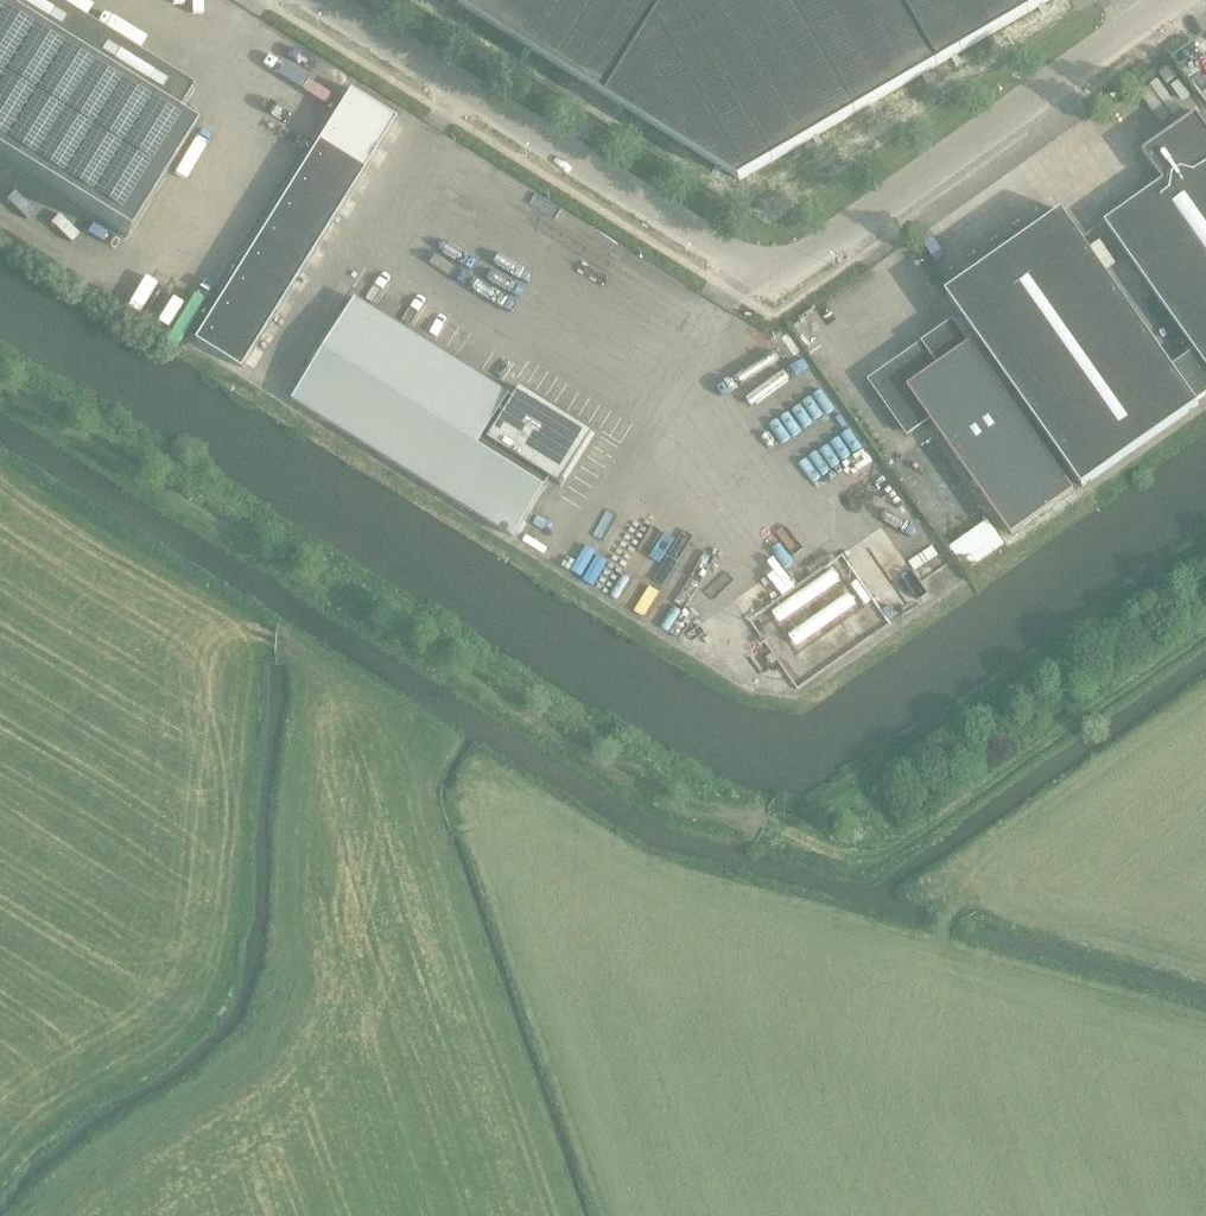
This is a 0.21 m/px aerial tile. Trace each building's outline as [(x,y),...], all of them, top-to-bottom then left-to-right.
[(126,238),(193,130),(174,118),(192,90),(48,0),(0,0),(0,159),(126,238)] [(462,0),(459,5),(741,181),(1052,0),(462,0)] [(1171,67),(1161,73),(1161,74),(1168,83),(1177,77),(1171,67)] [(353,91),(198,340),(244,369),(399,120),(353,91)] [(1155,169),(1164,181),(1105,222),(1196,350),(1172,367),(1063,211),(947,293),(1083,488),(1200,405),(1197,402),(1205,395),(1205,126),(1197,113),(1143,152),(1155,169)] [(592,434),(550,408),(526,394),(527,392),(521,389),(515,399),(356,299),(293,400),(515,538),(551,480),(561,486),(565,480),(564,479),(592,434)] [(954,321),(869,381),(909,438),(933,422),(1012,535),(1075,492),(971,344),(970,344),(954,321)]
